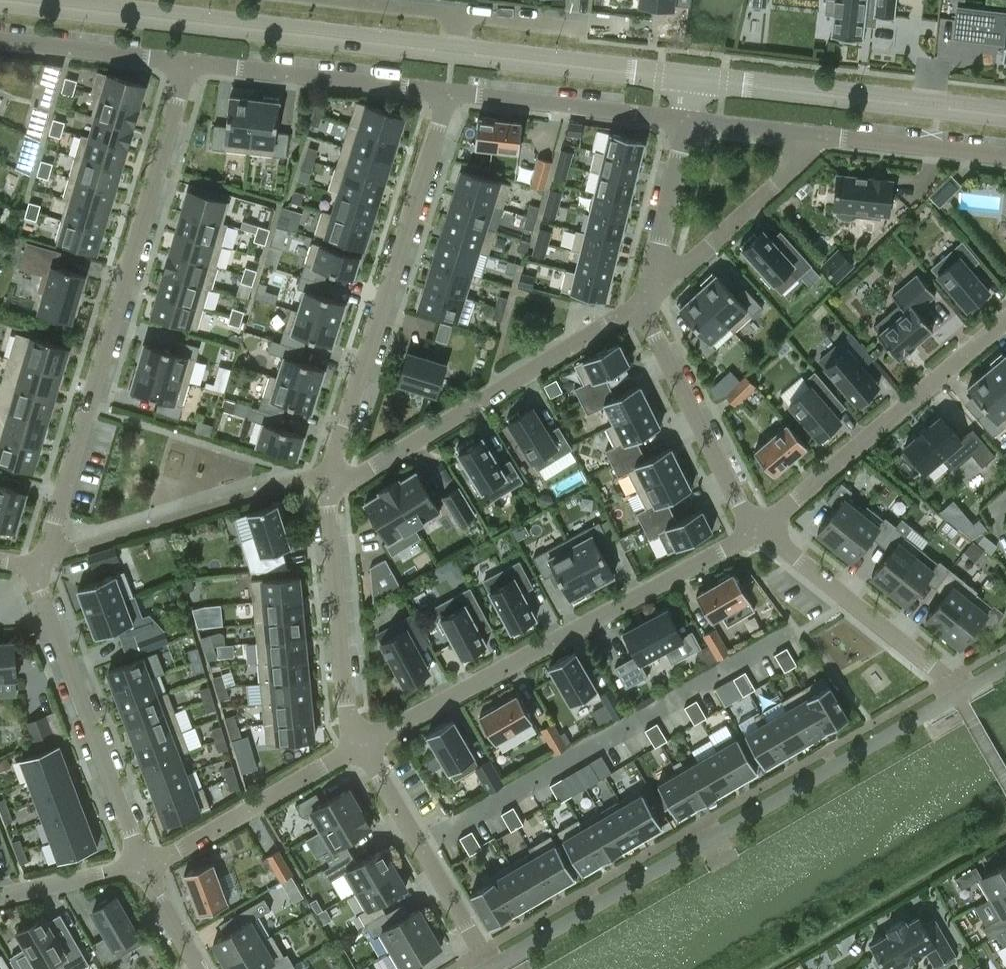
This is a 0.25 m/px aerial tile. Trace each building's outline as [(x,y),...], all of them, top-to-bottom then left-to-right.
[(675,10),(676,0),(638,0),(638,6),(675,10)] [(897,0),(826,0),(825,14),(833,15),(831,36),(863,40),(867,5),(874,6),(873,16),(895,18),(897,0)] [(971,9),(969,33),(1005,37),(1002,61),(1003,61),(1004,61),(1005,61),(1005,13),(971,9)] [(632,33),(647,36),(651,19),(636,15),(632,33)] [(91,93),(138,107),(145,85),(97,71),(91,93)] [(63,85),(75,88),(77,81),(66,77),(63,85)] [(37,106),(50,110),(52,101),(56,87),(44,84),(37,106)] [(73,96),(75,88),(63,85),(61,93),(73,96)] [(98,96),(92,116),(132,127),(138,107),(91,93),(91,94),(98,96)] [(263,100),(255,99),(249,153),(286,157),(289,133),(276,132),(280,102),(279,102),(279,97),(264,95),(263,100)] [(212,149),(249,153),(255,99),(230,96),(227,126),(214,125),(212,149)] [(349,124),(397,139),(404,116),(356,101),(349,124)] [(312,114),(322,117),(325,107),(315,104),(312,114)] [(318,127),(322,117),(312,114),(309,124),(318,127)] [(81,134),(81,135),(126,148),(132,127),(92,116),(96,118),(91,137),(81,134)] [(475,147),(519,152),(522,123),(478,118),(475,147)] [(51,126),(63,130),(65,122),(54,119),(51,126)] [(581,136),(583,124),(569,122),(567,134),(581,136)] [(349,124),(342,146),(390,161),(397,139),(349,124)] [(61,138),(63,130),(51,126),(49,134),(61,138)] [(605,153),(639,161),(645,141),(610,132),(605,153)] [(81,135),(75,156),(120,169),(126,148),(81,135)] [(342,146),(336,168),(383,182),(390,161),(342,146)] [(305,158),(314,161),(318,149),(308,147),(305,158)] [(562,149),(558,163),(569,166),(573,152),(562,149)] [(595,151),(591,170),(600,173),(635,181),(639,161),(605,153),(595,151)] [(19,156),(16,168),(31,174),(34,162),(19,156)] [(75,156),(69,177),(114,190),(120,169),(75,156)] [(311,172),(314,161),(305,158),(301,169),(311,172)] [(544,189),(547,176),(551,162),(538,159),(531,185),(544,189)] [(39,168),(51,171),(53,163),(41,160),(39,168)] [(569,166),(558,163),(554,176),(566,179),(569,166)] [(49,179),(51,171),(39,168),(37,175),(49,179)] [(336,168),(329,189),(376,204),(383,182),(336,168)] [(456,193),(503,208),(511,185),(463,170),(456,193)] [(600,173),(595,193),(630,201),(635,181),(600,173)] [(872,213),(888,215),(892,181),(888,181),(888,179),(870,177),(870,179),(837,175),(834,209),(838,209),(837,213),(872,217),(872,213)] [(937,204),(955,184),(946,176),(928,195),(937,204)] [(69,177),(63,197),(108,210),(114,190),(69,177)] [(322,210),(322,211),(370,226),(376,204),(329,189),(329,190),(340,193),(334,214),(322,210)] [(551,189),(547,202),(558,205),(562,192),(551,189)] [(183,212),(228,225),(228,224),(224,223),(230,202),(189,190),(183,212)] [(291,202),(301,205),(304,193),(295,190),(291,202)] [(456,193),(449,216),(496,231),(485,227),(492,205),(503,209),(503,208),(456,193)] [(595,193),(590,212),(625,221),(630,201),(595,193)] [(68,199),(62,219),(102,231),(108,210),(63,197),(63,198),(68,199)] [(27,209),(39,213),(41,205),(29,202),(27,209)] [(558,205),(547,202),(544,215),(555,218),(558,205)] [(530,204),(527,216),(536,219),(539,207),(530,204)] [(37,220),(39,213),(27,209),(25,217),(37,220)] [(363,249),(370,226),(322,211),(315,234),(363,249)] [(183,212),(177,232),(222,245),(228,225),(183,212)] [(590,212),(585,232),(620,241),(625,221),(590,212)] [(280,215),(277,226),(286,229),(290,218),(280,215)] [(449,216),(441,239),(489,254),(496,231),(449,216)] [(536,219),(527,216),(524,227),(533,230),(536,219)] [(96,253),(102,231),(62,219),(55,241),(96,253)] [(243,221),(241,228),(256,233),(259,226),(243,221)] [(256,233),(267,237),(270,230),(259,226),(256,233)] [(265,264),(276,268),(288,231),(277,227),(265,264)] [(540,228),(537,241),(548,244),(551,231),(540,228)] [(576,230),(571,250),(615,260),(620,241),(585,232),(576,230)] [(794,248),(786,255),(763,230),(758,235),(754,232),(740,246),(743,249),(742,249),(764,273),(760,276),(770,286),(773,283),(782,292),(811,265),(781,231),(780,232),(794,248)] [(177,232),(171,253),(218,267),(218,266),(216,266),(222,245),(177,232)] [(256,233),(254,241),(265,244),(267,237),(256,233)] [(441,239),(434,262),(470,274),(477,251),(489,255),(489,254),(441,239)] [(527,253),(530,242),(521,239),(517,251),(527,253)] [(548,244),(537,241),(533,255),(544,258),(548,244)] [(77,306),(78,306),(82,292),(81,292),(85,275),(53,266),(58,251),(28,242),(20,267),(44,274),(39,290),(44,292),(39,311),(72,321),(77,306)] [(312,242),(301,276),(324,283),(328,271),(353,279),(360,257),(312,242)] [(932,267),(968,310),(989,292),(970,269),(979,261),(962,242),(932,267)] [(580,252),(575,272),(610,280),(615,260),(571,250),(580,252)] [(852,264),(839,250),(822,267),(835,280),(852,264)] [(171,253),(165,274),(212,288),(218,267),(171,253)] [(508,261),(505,272),(514,275),(518,263),(508,261)] [(434,262),(427,285),(475,300),(475,299),(463,296),(470,274),(434,262)] [(243,274),(255,278),(257,270),(245,267),(243,274)] [(610,280),(575,272),(566,270),(561,290),(605,301),(610,280)] [(698,292),(734,332),(762,306),(746,289),(736,297),(716,275),(715,276),(712,272),(700,282),(704,286),(698,292)] [(535,277),(528,275),(521,273),(519,285),(532,288),(535,277)] [(165,274),(159,295),(204,308),(210,288),(212,288),(165,274)] [(252,286),(255,278),(243,274),(241,282),(252,286)] [(877,334),(898,358),(933,329),(917,310),(935,295),(917,274),(892,295),(899,304),(874,326),(879,332),(877,334)] [(324,283),(301,276),(297,288),(305,291),(299,310),(291,308),(291,309),(339,324),(346,303),(320,295),(324,283)] [(467,324),(475,300),(427,285),(420,309),(467,324)] [(734,332),(698,292),(680,309),(700,331),(691,339),(707,357),(717,348),(711,342),(728,326),(734,332)] [(197,329),(204,308),(159,295),(153,316),(197,329)] [(499,296),(496,307),(505,310),(508,298),(499,296)] [(505,310),(496,307),(492,319),(502,321),(505,310)] [(230,315),(242,319),(244,311),(233,308),(230,315)] [(273,339),(273,340),(303,349),(307,338),(332,345),(339,324),(291,309),(281,342),(273,339)] [(239,327),(242,319),(230,315),(228,323),(239,327)] [(441,322),(436,339),(448,343),(453,325),(441,322)] [(9,358),(61,373),(68,348),(16,333),(9,358)] [(868,394),(878,385),(863,367),(872,359),(850,334),(820,360),(857,404),(858,403),(860,407),(871,398),(868,394)] [(138,367),(190,382),(182,379),(188,358),(196,360),(200,346),(177,340),(174,352),(145,343),(138,367)] [(270,375),(270,376),(318,390),(325,369),(300,361),(303,349),(273,340),(269,352),(284,357),(278,377),(270,375)] [(581,401),(610,387),(605,377),(629,365),(619,343),(574,365),(583,383),(574,388),(581,401)] [(1005,394),(1005,355),(1005,354),(1004,355),(1001,351),(989,361),(992,365),(986,370),(1005,394)] [(446,364),(408,352),(398,383),(437,395),(446,364)] [(9,358),(2,382),(54,397),(61,373),(9,358)] [(179,418),(190,382),(138,367),(131,391),(159,399),(156,411),(179,418)] [(1005,424),(1005,394),(986,370),(967,386),(980,402),(979,402),(980,403),(981,402),(984,406),(983,407),(984,408),(985,407),(986,409),(977,417),(992,436),(1005,424)] [(830,430),(841,421),(835,414),(844,406),(815,371),(804,380),(810,387),(790,404),(819,439),(820,439),(823,442),(833,433),(830,430)] [(252,406),(283,416),(286,404),(311,412),(318,390),(270,376),(260,408),(252,406)] [(746,376),(726,396),(735,405),(755,386),(746,376)] [(0,388),(0,408),(46,421),(54,397),(2,382),(0,388)] [(725,395),(728,393),(718,382),(711,388),(716,398),(725,394),(725,395)] [(605,406),(614,424),(650,406),(639,384),(615,397),(610,387),(581,401),(587,415),(605,406)] [(225,399),(222,410),(234,414),(237,402),(225,399)] [(279,427),(283,416),(252,406),(248,419),(263,424),(257,445),(297,457),(304,435),(279,427)] [(605,450),(612,464),(641,449),(636,439),(661,427),(650,406),(614,424),(606,428),(614,446),(605,450)] [(559,426),(548,432),(533,407),(529,410),(528,409),(521,414),(519,410),(506,418),(509,422),(508,422),(537,470),(572,448),(559,426)] [(39,446),(46,421),(0,408),(0,434),(39,446)] [(970,452),(982,466),(995,455),(972,428),(959,438),(940,415),(929,425),(928,423),(915,434),(916,435),(904,446),(906,449),(903,453),(911,463),(915,460),(924,471),(941,456),(952,468),(970,452)] [(754,452),(774,475),(807,446),(788,423),(754,452)] [(39,446),(0,434),(0,461),(32,471),(39,446)] [(510,460),(500,466),(482,438),(476,442),(473,438),(456,448),(459,452),(458,452),(475,480),(471,482),(478,494),(482,491),(489,502),(523,481),(510,460)] [(628,473),(636,490),(681,468),(670,447),(646,459),(641,449),(612,464),(618,477),(628,473)] [(636,513),(643,526),(672,511),(667,501),(692,489),(681,468),(636,490),(645,508),(636,513)] [(389,485),(415,527),(425,520),(440,511),(416,471),(400,481),(399,479),(389,485)] [(818,532),(835,546),(867,506),(867,505),(864,509),(848,496),(852,491),(842,482),(827,501),(836,509),(818,532)] [(26,493),(0,485),(0,531),(9,534),(11,530),(15,531),(26,493)] [(404,533),(415,527),(389,485),(379,491),(380,493),(365,503),(389,542),(404,533)] [(460,524),(476,515),(459,488),(444,497),(460,524)] [(543,493),(538,496),(544,507),(554,501),(550,495),(543,493)] [(981,529),(951,497),(938,509),(968,541),(981,529)] [(282,550),(292,547),(283,518),(285,517),(280,500),(272,503),(272,505),(247,513),(254,536),(241,540),(251,572),(290,568),(290,567),(288,567),(282,550)] [(881,544),(896,526),(885,517),(884,519),(867,506),(835,546),(853,560),(871,537),(881,544)] [(677,521),(672,511),(643,526),(649,539),(659,535),(668,553),(712,531),(701,509),(677,521)] [(608,520),(600,524),(609,541),(617,537),(608,520)] [(599,522),(566,539),(592,587),(614,575),(600,549),(610,543),(609,541),(600,524),(599,522)] [(907,534),(896,526),(881,544),(890,552),(872,575),(889,589),(922,549),(905,536),(907,534)] [(983,532),(972,539),(973,540),(985,549),(990,553),(997,545),(985,536),(983,532)] [(584,591),(592,587),(566,539),(533,557),(545,578),(556,572),(570,599),(571,598),(573,603),(587,596),(584,591)] [(973,540),(964,552),(975,561),(985,549),(973,540)] [(115,547),(88,555),(92,568),(119,559),(115,547)] [(935,588),(950,569),(940,560),(932,570),(916,557),(922,550),(922,549),(889,589),(907,603),(925,580),(935,588)] [(401,587),(386,558),(370,567),(373,602),(401,587)] [(530,622),(536,618),(522,592),(532,587),(519,562),(484,580),(511,631),(512,631),(514,635),(532,626),(530,622)] [(465,578),(460,569),(449,575),(452,581),(457,583),(465,578)] [(977,591),(950,569),(935,588),(945,595),(926,619),(943,633),(977,591)] [(78,588),(87,613),(125,599),(133,595),(124,571),(78,588)] [(748,599),(749,599),(734,573),(696,595),(711,621),(724,614),(730,624),(754,610),(748,599)] [(253,601),(300,597),(298,576),(251,580),(253,601)] [(181,581),(185,592),(194,590),(191,578),(181,581)] [(480,648),(487,645),(471,615),(481,609),(470,588),(435,607),(441,618),(437,620),(443,632),(447,630),(462,658),(463,658),(465,662),(482,652),(480,648)] [(978,591),(977,591),(943,633),(961,647),(980,624),(989,631),(1004,612),(994,604),(992,606),(976,593),(978,591)] [(253,601),(255,622),(302,617),(300,597),(253,601)] [(134,623),(125,599),(87,613),(96,637),(134,623)] [(193,609),(196,621),(206,618),(202,607),(193,609)] [(692,631),(682,636),(667,609),(623,633),(636,656),(615,667),(626,688),(648,676),(640,662),(664,650),(672,664),(702,648),(692,631)] [(404,685),(429,671),(418,651),(429,645),(413,615),(377,634),(404,685)] [(255,622),(257,642),(304,637),(302,617),(255,622)] [(718,659),(729,652),(715,628),(704,635),(718,659)] [(164,629),(138,639),(143,651),(169,641),(164,629)] [(205,649),(214,646),(211,634),(201,637),(205,649)] [(257,642),(259,662),(306,658),(304,637),(257,642)] [(17,678),(15,642),(0,643),(0,679),(17,678)] [(218,657),(214,646),(205,649),(208,660),(218,657)] [(192,662),(201,659),(198,647),(188,650),(192,662)] [(781,651),(791,668),(797,665),(787,647),(781,651)] [(163,671),(155,650),(144,655),(152,675),(163,671)] [(785,672),(791,668),(781,651),(775,654),(785,672)] [(571,705),(597,690),(575,652),(549,667),(571,705)] [(116,690),(149,677),(142,658),(108,670),(116,690)] [(259,662),(260,683),(308,678),(306,658),(259,662)] [(205,670),(201,659),(192,662),(195,673),(205,670)] [(739,675),(749,692),(756,689),(745,671),(739,675)] [(217,689),(226,686),(223,675),(213,677),(217,689)] [(743,696),(749,692),(739,675),(733,678),(743,696)] [(803,688),(827,730),(848,717),(824,676),(803,688)] [(116,690),(123,709),(168,692),(167,692),(156,696),(149,677),(116,690)] [(260,683),(262,703),(310,698),(308,678),(260,683)] [(203,701),(213,698),(209,686),(200,689),(203,701)] [(230,698),(226,686),(217,689),(220,700),(230,698)] [(612,688),(600,695),(614,719),(626,713),(612,688)] [(803,688),(782,700),(806,742),(827,730),(803,688)] [(175,711),(168,692),(123,709),(130,728),(175,711)] [(495,742),(533,720),(518,694),(480,716),(495,742)] [(216,709),(213,698),(203,701),(207,712),(216,709)] [(262,703),(264,723),(312,719),(310,698),(262,703)] [(691,703),(701,721),(707,717),(697,700),(691,703)] [(762,712),(761,713),(785,754),(806,742),(782,700),(781,701),(786,709),(767,720),(762,712)] [(695,724),(701,721),(691,703),(684,707),(695,724)] [(182,731),(175,711),(130,728),(137,747),(182,731)] [(764,766),(785,754),(761,713),(754,717),(759,725),(745,733),(764,766)] [(225,717),(228,729),(238,726),(235,714),(225,717)] [(36,745),(54,738),(46,715),(27,722),(36,745)] [(314,740),(312,719),(264,723),(266,744),(286,743),(287,746),(297,745),(296,742),(314,740)] [(449,773),(475,758),(453,720),(427,735),(437,752),(424,760),(430,772),(444,764),(449,773)] [(567,747),(553,723),(542,729),(556,753),(567,747)] [(651,726),(661,744),(668,740),(657,723),(651,726)] [(215,740),(225,737),(221,726),(212,729),(215,740)] [(238,726),(228,729),(232,740),(241,737),(238,726)] [(655,747),(661,744),(651,726),(645,730),(655,747)] [(189,750),(182,731),(137,747),(145,766),(189,750)] [(715,745),(737,782),(757,770),(735,733),(715,745)] [(228,749),(225,737),(215,740),(219,752),(228,749)] [(29,779),(67,765),(59,743),(33,753),(33,754),(21,758),(29,779)] [(717,750),(698,761),(717,794),(737,782),(715,745),(714,745),(717,750)] [(145,766),(152,786),(185,773),(178,755),(189,750),(145,766)] [(596,759),(606,776),(612,772),(602,755),(596,759)] [(0,760),(0,771),(11,767),(8,757),(0,760)] [(475,768),(489,792),(504,784),(490,759),(475,768)] [(600,780),(606,776),(596,759),(589,762),(600,780)] [(681,760),(673,764),(697,805),(717,794),(698,761),(685,768),(681,760)] [(677,817),(697,805),(673,764),(677,773),(657,784),(677,817)] [(29,779),(37,799),(74,785),(67,765),(29,779)] [(227,779),(236,776),(233,765),(223,768),(227,779)] [(192,791),(185,773),(152,786),(159,805),(203,788),(203,787),(192,791)] [(240,788),(236,776),(227,779),(230,791),(240,788)] [(556,781),(566,799),(572,795),(562,778),(556,781)] [(560,802),(566,799),(556,781),(550,785),(560,802)] [(37,799),(44,820),(82,806),(74,785),(37,799)] [(211,808),(203,788),(159,805),(166,824),(211,808)] [(309,813),(319,831),(360,808),(348,788),(323,803),(316,793),(296,805),(303,817),(309,813)] [(620,800),(642,838),(662,826),(640,789),(620,800)] [(1,812),(9,809),(5,798),(0,800),(0,809),(1,812)] [(620,800),(600,812),(622,849),(642,838),(620,800)] [(82,806),(44,820),(52,840),(90,826),(82,806)] [(507,810),(518,827),(524,824),(514,806),(507,810)] [(324,853),(331,865),(351,853),(345,842),(371,827),(360,808),(319,831),(330,849),(324,853)] [(9,809),(1,812),(6,823),(13,821),(9,809)] [(512,831),(518,827),(507,810),(501,813),(512,831)] [(579,819),(578,819),(602,861),(622,849),(600,812),(581,823),(579,819)] [(582,873),(602,861),(578,819),(558,831),(582,873)] [(98,848),(90,826),(52,840),(60,861),(72,857),(98,848)] [(466,834),(476,851),(482,848),(472,830),(466,834)] [(470,855),(476,851),(466,834),(460,838),(470,855)] [(529,848),(553,889),(575,876),(551,835),(529,848)] [(12,842),(17,853),(25,850),(20,839),(12,842)] [(358,863),(351,853),(331,865),(338,877),(344,873),(354,891),(395,868),(383,848),(358,863)] [(531,852),(511,864),(533,901),(553,889),(529,848),(531,852)] [(25,850),(17,853),(21,864),(29,861),(25,850)] [(267,856),(281,881),(293,874),(278,850),(267,856)] [(200,914),(228,903),(213,862),(184,872),(200,914)] [(988,899),(1005,888),(1005,862),(982,877),(975,866),(955,878),(961,889),(977,880),(988,899)] [(488,871),(488,872),(512,913),(533,901),(511,864),(491,875),(488,871)] [(359,913),(366,925),(386,913),(380,902),(406,887),(395,868),(354,891),(365,909),(359,913)] [(490,926),(512,913),(488,872),(480,876),(485,884),(471,893),(490,926)] [(292,875),(281,882),(287,892),(298,886),(292,875)] [(988,899),(999,918),(983,927),(989,938),(1005,929),(1005,888),(988,899)] [(138,934),(116,897),(110,901),(108,898),(98,904),(100,907),(93,910),(107,935),(92,944),(104,965),(142,943),(138,934)] [(214,941),(226,962),(272,935),(272,934),(262,940),(250,921),(271,909),(264,898),(237,914),(243,924),(214,941)] [(316,898),(311,901),(317,912),(323,909),(316,898)] [(392,923),(386,913),(366,925),(372,937),(379,933),(389,951),(430,928),(418,908),(392,923)] [(326,909),(317,913),(323,924),(332,919),(326,909)] [(89,964),(71,931),(57,940),(43,916),(17,931),(24,943),(21,944),(28,957),(31,955),(39,968),(53,968),(61,964),(64,968),(80,968),(89,964)] [(955,954),(934,918),(924,924),(919,916),(907,923),(905,918),(886,929),(889,933),(871,944),(885,968),(892,968),(909,959),(910,961),(921,954),(920,953),(925,950),(934,966),(955,954)] [(430,928),(389,951),(400,968),(419,968),(415,962),(441,947),(430,928)] [(989,938),(996,935),(1002,945),(1005,943),(1005,944),(1005,929),(989,938)] [(272,935),(226,962),(230,968),(261,968),(267,965),(269,968),(285,968),(294,964),(288,953),(284,955),(272,935)] [(0,955),(0,968),(11,968),(2,953),(0,955)]
